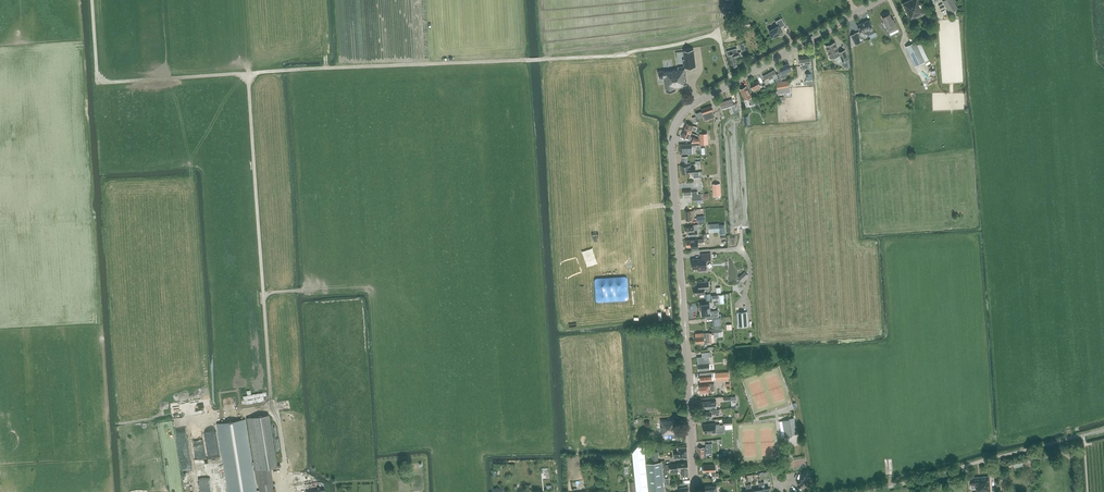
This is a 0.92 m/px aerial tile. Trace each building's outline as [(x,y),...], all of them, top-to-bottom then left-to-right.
[(927,13),(921,0),(910,0),(902,4),(911,21),(927,13)] [(958,8),(954,0),(944,0),(943,1),(950,13),(958,8)] [(889,31),(892,29),(896,27),(894,23),(895,23),(893,19),(892,19),(890,14),(889,14),(888,14),(887,13),(883,15),(882,16),(883,17),(882,18),(884,22),(883,22),(883,24),(884,27),(886,27),(887,27),(889,31)] [(778,26),(769,31),(773,37),(773,38),(773,37),(782,32),(780,28),(785,24),(782,18),(776,21),(778,26)] [(860,32),(861,31),(868,34),(869,35),(875,32),(873,27),(870,20),(857,25),(860,32)] [(856,44),(861,42),(856,33),(851,35),(856,44)] [(916,42),(905,47),(915,67),(925,62),(916,42)] [(832,44),(826,46),(829,55),(829,54),(831,58),(836,56),(840,55),(842,62),(849,60),(845,50),(839,52),(835,43),(832,44)] [(737,48),(726,51),(728,57),(729,56),(730,59),(732,67),(738,65),(735,58),(739,56),(738,52),(737,48)] [(694,50),(684,51),(686,68),(696,67),(694,50)] [(802,69),(812,67),(811,64),(810,56),(800,57),(799,57),(800,62),(801,61),(801,66),(802,66),(802,69)] [(777,68),(777,69),(781,78),(787,76),(788,73),(787,72),(791,70),(788,63),(785,65),(783,64),(777,69),(777,68)] [(687,84),(685,68),(659,72),(659,78),(665,77),(667,91),(666,91),(667,92),(667,91),(675,90),(676,90),(675,88),(682,87),(682,86),(682,85),(687,84)] [(777,80),(781,78),(779,74),(777,75),(774,70),(763,76),(766,82),(775,77),(777,80)] [(788,80),(781,82),(777,83),(778,91),(790,89),(788,80)] [(753,92),(761,88),(758,81),(750,85),(753,92)] [(747,86),(740,89),(745,100),(749,98),(752,105),(757,103),(753,96),(752,96),(747,86)] [(734,111),(738,110),(736,103),(734,104),(732,99),(720,103),(722,109),(732,106),(734,111)] [(710,116),(715,114),(712,106),(701,109),(705,120),(710,118),(710,116)] [(684,130),(691,133),(693,129),(696,131),(698,127),(694,126),(687,123),(684,130)] [(690,136),(691,133),(684,130),(682,137),(689,139),(692,141),(694,137),(690,136)] [(693,152),(692,147),(700,147),(700,142),(692,143),(692,144),(680,145),(680,154),(686,154),(686,153),(693,152)] [(696,172),(696,168),(691,168),(691,165),(682,166),(682,173),(689,173),(690,173),(693,173),(693,178),(699,178),(699,177),(703,177),(702,172),(699,172),(696,172)] [(702,199),(701,194),(698,194),(697,191),(692,192),(691,190),(684,191),(684,197),(692,197),(692,201),(698,200),(698,199),(702,199)] [(686,220),(695,219),(694,211),(685,211),(686,220)] [(719,223),(709,224),(710,231),(720,231),(719,223)] [(694,226),(686,227),(686,233),(689,233),(690,236),(698,235),(698,229),(699,229),(699,224),(694,224),(694,226)] [(698,239),(687,240),(687,247),(691,246),(699,246),(699,243),(699,242),(704,242),(704,239),(698,239)] [(706,260),(711,259),(710,253),(701,254),(701,258),(692,259),(693,269),(698,269),(698,271),(703,270),(702,268),(707,268),(706,260)] [(709,281),(701,282),(701,287),(694,287),(695,295),(705,294),(705,290),(710,289),(709,281)] [(710,304),(701,305),(701,309),(702,312),(702,315),(705,315),(706,318),(719,316),(718,310),(711,311),(710,304)] [(747,312),(737,313),(738,327),(748,326),(747,312)] [(704,333),(696,333),(696,336),(696,343),(705,342),(705,341),(710,341),(710,342),(715,342),(714,337),(719,337),(718,332),(722,331),(721,317),(713,318),(713,321),(713,322),(713,325),(714,328),(713,328),(714,329),(710,329),(710,332),(709,332),(709,334),(704,334),(704,333)] [(709,357),(711,356),(710,352),(702,353),(702,357),(697,357),(699,371),(710,370),(709,357)] [(715,372),(700,373),(700,382),(716,380),(715,373),(715,372)] [(716,380),(729,379),(728,372),(715,373),(716,380)] [(710,390),(715,390),(714,383),(710,384),(710,383),(700,384),(701,393),(711,392),(710,390)] [(717,408),(717,405),(716,401),(709,401),(702,402),(702,409),(717,408)] [(710,412),(703,412),(703,418),(712,418),(712,414),(716,414),(717,415),(718,415),(720,414),(719,412),(720,412),(720,409),(710,410),(710,412)] [(272,482),(270,468),(277,467),(269,415),(247,418),(254,462),(251,462),(244,419),(218,424),(228,491),(274,491),(272,482)] [(792,436),(797,434),(794,418),(789,419),(789,420),(782,421),(785,437),(792,437),(792,436)] [(671,438),(677,437),(677,434),(676,423),(675,423),(675,419),(661,419),(661,423),(661,429),(662,435),(671,434),(671,438)] [(716,423),(704,424),(704,433),(712,432),(712,434),(713,434),(715,434),(716,433),(716,432),(716,430),(720,430),(720,424),(716,425),(716,423)] [(706,453),(712,453),(712,444),(706,444),(706,447),(698,448),(699,457),(706,457),(706,453)] [(632,453),(636,491),(649,491),(644,445),(638,446),(632,453)] [(679,458),(687,458),(687,447),(678,448),(678,453),(675,453),(675,458),(679,458)] [(661,462),(647,463),(650,491),(664,491),(661,462)] [(678,464),(665,464),(665,470),(682,469),(682,477),(689,476),(688,463),(678,463),(678,464)] [(704,465),(702,465),(702,470),(704,470),(704,472),(711,471),(713,473),(713,478),(719,478),(719,473),(714,473),(714,471),(714,468),(714,465),(704,465)] [(989,476),(971,478),(971,484),(970,484),(970,489),(971,490),(976,489),(976,491),(980,491),(990,491),(989,476)]
